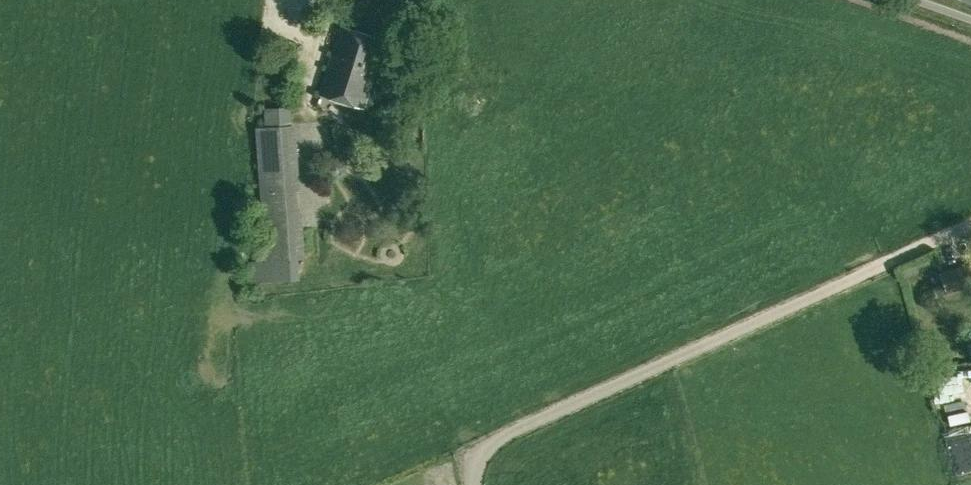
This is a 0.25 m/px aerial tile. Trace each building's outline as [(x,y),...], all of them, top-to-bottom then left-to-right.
[(365,108),(386,39),(341,25),(320,94),(365,108)] [(267,127),(292,126),(290,107),(265,109),(267,127)] [(296,125),(292,126),(267,127),(256,128),(265,261),(296,259),(306,259),(296,125)] [(390,250),(394,238),(381,233),(376,246),(390,250)] [(298,279),(296,259),(265,261),(249,263),(250,282),(298,279)] [(947,293),(970,285),(970,263),(940,273),(947,293)] [(922,372),(926,383),(946,376),(943,365),(922,372)] [(970,466),(970,434),(945,441),(952,470),(970,466)]
